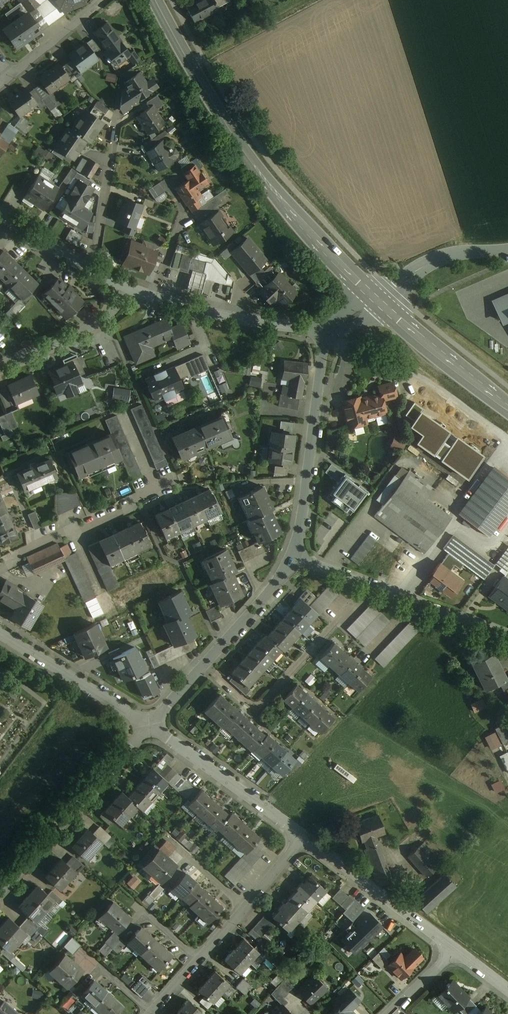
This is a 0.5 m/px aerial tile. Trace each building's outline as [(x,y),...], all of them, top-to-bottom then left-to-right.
[(28,0),(23,0),(20,2),(28,12),(34,8),(28,0)] [(35,0),(28,0),(34,8),(35,7),(39,5),(35,0)] [(35,7),(47,24),(48,25),(63,13),(62,12),(54,0),(45,0),(39,5),(35,7)] [(62,12),(72,5),(72,6),(83,2),(82,0),(54,0),(62,12)] [(186,6),(194,22),(218,10),(215,5),(225,1),(225,0),(198,0),(186,6)] [(18,3),(4,14),(8,19),(23,9),(18,3)] [(47,24),(35,7),(34,8),(28,12),(26,13),(27,16),(28,15),(39,30),(47,24)] [(26,13),(3,29),(15,47),(39,30),(28,15),(27,16),(26,13)] [(121,41),(107,22),(93,32),(107,51),(119,43),(121,41)] [(98,49),(91,39),(86,43),(93,52),(98,49)] [(97,59),(85,43),(67,56),(70,60),(79,72),(80,71),(97,59)] [(119,43),(107,51),(103,54),(112,67),(117,63),(114,58),(119,55),(120,57),(123,55),(122,55),(126,53),(119,43)] [(139,60),(133,51),(127,55),(133,64),(139,60)] [(79,72),(70,60),(65,63),(76,78),(82,74),(80,71),(79,72)] [(58,63),(38,78),(49,93),(69,79),(69,78),(61,67),(58,63)] [(76,78),(65,63),(61,67),(69,78),(69,79),(71,82),(76,78)] [(130,69),(119,75),(124,82),(134,75),(130,69)] [(124,82),(123,82),(127,88),(136,101),(136,100),(137,101),(151,91),(146,83),(138,72),(124,82)] [(155,85),(153,81),(149,80),(146,83),(151,91),(155,88),(155,85)] [(24,87),(7,100),(18,116),(36,104),(28,92),(24,87)] [(136,101),(127,88),(122,92),(119,108),(122,111),(137,101),(136,100),(136,101)] [(41,99),(33,89),(28,92),(36,104),(39,109),(45,105),(41,99)] [(55,106),(47,95),(41,99),(45,105),(49,111),(55,106)] [(159,104),(154,96),(146,102),(149,107),(152,105),(153,108),(159,104)] [(96,101),(89,111),(101,118),(108,109),(96,101)] [(153,108),(152,105),(149,107),(136,116),(148,134),(164,123),(153,108)] [(102,122),(84,110),(71,130),(85,140),(88,142),(102,122)] [(25,132),(32,125),(21,116),(15,124),(25,132)] [(8,123),(0,136),(0,141),(7,145),(17,129),(8,123)] [(71,130),(68,127),(54,147),(65,154),(72,159),(85,140),(70,130),(71,130)] [(154,137),(141,146),(145,151),(157,143),(154,137)] [(166,150),(160,141),(157,143),(145,151),(158,171),(173,160),(172,159),(176,157),(177,153),(174,149),(170,149),(169,148),(166,150)] [(65,154),(54,147),(51,152),(62,159),(65,154)] [(90,159),(81,172),(89,177),(97,164),(90,159)] [(197,170),(191,161),(180,168),(185,176),(196,170),(197,170)] [(71,168),(62,181),(67,185),(76,172),(76,171),(71,168)] [(76,171),(76,172),(72,178),(77,181),(77,180),(88,186),(91,181),(76,171)] [(206,183),(199,173),(188,179),(189,180),(196,190),(206,183)] [(38,174),(23,197),(33,204),(48,181),(38,174)] [(88,186),(77,180),(77,181),(66,199),(68,200),(80,207),(92,189),(88,186)] [(196,190),(189,180),(175,188),(186,204),(195,198),(200,195),(196,190)] [(48,181),(33,204),(43,210),(58,187),(48,181)] [(156,198),(167,193),(161,181),(151,186),(156,198)] [(223,190),(215,195),(217,198),(225,193),(223,190)] [(200,205),(191,211),(199,223),(217,211),(214,206),(220,202),(217,198),(215,195),(200,205)] [(142,205),(124,198),(115,220),(125,223),(122,231),(132,235),(135,227),(134,227),(142,205)] [(195,198),(186,204),(191,211),(200,205),(195,198)] [(80,207),(68,200),(59,215),(81,228),(90,213),(80,207)] [(199,223),(198,223),(213,245),(232,232),(224,220),(223,220),(217,211),(218,211),(217,211),(199,223)] [(66,238),(79,245),(85,234),(72,227),(66,238)] [(163,244),(167,238),(161,234),(157,240),(163,244)] [(246,238),(231,251),(249,273),(258,265),(265,260),(246,238)] [(141,244),(130,240),(122,263),(148,273),(151,264),(148,263),(155,244),(143,239),(141,244)] [(0,251),(0,278),(4,282),(19,267),(2,250),(0,251)] [(174,251),(169,266),(178,269),(178,267),(177,267),(181,253),(174,251)] [(228,273),(214,258),(197,252),(195,257),(193,256),(192,258),(206,262),(202,275),(205,276),(204,279),(225,284),(228,273)] [(190,256),(181,253),(177,267),(178,267),(178,269),(177,270),(178,270),(178,269),(201,275),(201,276),(202,275),(206,262),(192,258),(189,258),(190,256)] [(266,274),(258,265),(249,273),(248,274),(255,283),(266,274)] [(36,283),(19,267),(4,282),(21,298),(36,283)] [(206,274),(192,270),(186,291),(200,295),(206,274)] [(255,283),(254,284),(260,290),(276,275),(270,270),(266,274),(255,283)] [(260,290),(259,291),(271,303),(277,296),(283,302),(294,291),(284,281),(284,280),(278,273),(276,275),(260,290)] [(66,287),(58,278),(42,295),(66,318),(81,301),(71,291),(71,290),(67,286),(66,287)] [(507,319),(507,295),(494,301),(502,322),(507,319)] [(18,299),(9,309),(15,314),(24,305),(18,299)] [(169,329),(166,322),(161,324),(159,321),(158,322),(165,339),(171,336),(168,329),(169,329)] [(158,322),(124,337),(135,362),(146,358),(142,349),(165,339),(158,322)] [(169,329),(168,329),(171,336),(176,347),(188,341),(180,324),(169,329)] [(64,365),(49,372),(53,383),(52,383),(56,394),(64,391),(66,396),(77,391),(75,386),(81,384),(77,376),(84,373),(77,356),(63,362),(64,365)] [(306,364),(283,361),(281,378),(291,379),(289,386),(283,385),(281,394),(280,394),(278,406),(295,410),(298,398),(300,398),(304,381),(306,364)] [(172,367),(164,371),(163,370),(153,374),(153,375),(145,379),(148,385),(147,386),(151,395),(152,394),(154,401),(163,397),(164,399),(174,394),(173,392),(182,389),(172,367)] [(38,394),(30,375),(20,380),(20,381),(8,386),(8,385),(7,385),(15,404),(38,394)] [(392,382),(377,386),(380,395),(382,400),(395,396),(392,382)] [(115,399),(131,401),(132,388),(116,386),(115,399)] [(380,395),(363,399),(362,397),(358,398),(358,397),(341,401),(348,427),(365,423),(364,418),(385,412),(384,411),(387,408),(386,405),(383,403),(382,404),(382,400),(380,395)] [(424,409),(414,402),(405,415),(413,421),(420,411),(422,412),(424,409)] [(141,404),(129,409),(134,420),(146,415),(141,404)] [(221,416),(195,427),(204,448),(217,442),(230,436),(225,424),(231,421),(226,410),(219,413),(221,416)] [(482,455),(422,412),(420,411),(413,421),(409,426),(421,435),(415,443),(466,479),(482,455)] [(17,426),(11,412),(4,414),(6,420),(10,429),(17,426)] [(139,469),(115,415),(104,420),(120,457),(128,474),(139,469)] [(146,415),(134,420),(139,431),(150,426),(146,415)] [(6,420),(0,422),(0,426),(4,434),(0,436),(2,441),(13,436),(10,429),(6,420)] [(293,422),(280,421),(279,428),(292,429),(293,422)] [(150,426),(139,431),(143,441),(155,436),(150,426)] [(195,427),(171,437),(180,458),(187,455),(204,448),(195,427)] [(293,435),(271,432),(269,446),(291,448),(293,435)] [(338,433),(330,432),(330,450),(338,450),(338,433)] [(110,433),(67,452),(77,475),(120,457),(110,433)] [(230,436),(217,442),(220,448),(222,449),(230,446),(231,447),(233,448),(235,449),(237,448),(239,447),(240,445),(240,443),(240,441),(239,439),(240,438),(239,437),(238,437),(237,435),(235,434),(230,436)] [(155,436),(143,441),(148,452),(159,447),(155,436)] [(395,436),(392,446),(405,449),(408,439),(395,436)] [(291,448),(269,446),(267,459),(289,462),(291,448)] [(159,447),(148,452),(153,463),(164,458),(159,447)] [(204,448),(187,455),(188,457),(187,459),(188,461),(190,462),(194,460),(195,458),(206,453),(204,448)] [(56,475),(48,458),(35,464),(34,461),(28,464),(29,467),(16,473),(23,489),(30,486),(30,487),(39,483),(39,482),(46,479),(46,480),(56,475)] [(164,458),(153,463),(156,469),(167,464),(164,458)] [(352,511),(367,491),(331,464),(324,472),(337,481),(328,493),(333,496),(330,500),(345,511),(347,507),(352,511)] [(287,467),(274,466),(273,473),(286,474),(287,467)] [(457,514),(464,519),(470,523),(487,536),(507,508),(507,477),(494,466),(457,514)] [(139,469),(128,474),(131,481),(142,476),(139,469)] [(433,488),(408,470),(401,479),(383,503),(373,516),(423,553),(450,517),(425,498),(433,488)] [(395,474),(376,498),(383,503),(401,479),(395,474)] [(239,481),(230,485),(234,495),(238,493),(244,491),(239,481)] [(261,486),(247,492),(246,490),(244,491),(238,493),(239,496),(250,518),(269,509),(271,508),(261,486)] [(208,489),(195,496),(205,518),(218,512),(219,514),(220,514),(208,489)] [(80,504),(74,491),(60,492),(61,508),(63,512),(80,504)] [(61,508),(60,492),(55,493),(55,515),(63,512),(61,508)] [(195,496),(181,502),(193,527),(206,520),(205,518),(195,496)] [(181,502),(168,509),(178,530),(179,533),(193,527),(181,502)] [(168,509),(154,515),(165,538),(166,538),(165,536),(178,530),(168,509)] [(250,518),(246,520),(251,532),(252,531),(257,541),(259,541),(279,531),(269,509),(250,518)] [(0,514),(0,528),(11,524),(6,511),(0,514)] [(40,526),(34,511),(27,514),(33,529),(40,526)] [(150,546),(139,522),(125,529),(136,553),(150,546)] [(0,528),(0,543),(16,536),(11,524),(0,528)] [(136,553),(125,529),(111,535),(123,559),(136,553)] [(123,559),(111,535),(98,541),(100,547),(103,552),(106,558),(108,564),(109,566),(123,559)] [(365,540),(373,547),(377,542),(368,535),(365,540)] [(493,565),(453,535),(443,548),(448,552),(463,563),(483,578),(493,565)] [(361,545),(370,551),(373,547),(365,540),(361,545)] [(98,541),(87,546),(90,552),(100,547),(98,541)] [(257,541),(248,546),(253,556),(264,551),(259,541),(257,541)] [(57,543),(44,549),(51,566),(64,560),(63,558),(59,548),(57,543)] [(66,544),(59,548),(63,558),(71,554),(66,544)] [(358,550),(366,556),(370,551),(361,545),(358,550)] [(248,546),(237,551),(242,561),(253,556),(248,546)] [(100,547),(90,552),(92,558),(103,552),(100,547)] [(230,560),(224,548),(201,559),(212,581),(231,572),(235,570),(232,564),(231,565),(229,561),(230,560)] [(44,549),(26,557),(34,574),(51,566),(44,549)] [(358,550),(354,554),(362,561),(366,556),(358,550)] [(103,552),(92,558),(95,563),(106,558),(103,552)] [(463,563),(448,552),(439,564),(449,571),(454,565),(459,569),(463,563)] [(95,597),(74,553),(71,554),(63,558),(64,560),(84,602),(95,597)] [(350,559),(359,565),(362,561),(354,554),(350,559)] [(502,554),(495,564),(500,568),(498,570),(504,574),(507,569),(507,558),(502,554)] [(106,558),(95,563),(98,569),(108,564),(106,558)] [(439,564),(438,563),(431,573),(433,574),(429,580),(436,585),(434,587),(440,591),(441,589),(450,596),(462,580),(439,564)] [(108,564),(98,569),(100,574),(111,569),(109,566),(108,564)] [(111,569),(100,574),(103,580),(114,575),(111,569)] [(212,581),(210,582),(215,592),(214,593),(219,604),(241,594),(231,572),(212,581)] [(114,575),(103,580),(105,585),(116,580),(114,575)] [(502,576),(488,595),(497,601),(498,599),(503,602),(502,604),(507,608),(507,581),(502,576)] [(116,580),(105,585),(108,591),(119,585),(116,580)] [(13,588),(15,586),(6,581),(0,591),(0,600),(15,609),(10,617),(27,627),(41,604),(13,588)] [(329,584),(309,606),(317,613),(318,615),(339,592),(329,584)] [(315,597),(306,589),(299,597),(300,598),(308,605),(315,597)] [(179,591),(158,601),(167,621),(163,623),(188,611),(179,591)] [(95,597),(84,602),(87,608),(98,603),(95,597)] [(308,605),(300,598),(292,608),(308,623),(317,613),(309,606),(308,605)] [(100,608),(98,603),(87,608),(89,613),(100,608)] [(389,621),(371,603),(346,629),(364,646),(389,621)] [(216,605),(205,611),(210,621),(221,616),(216,605)] [(103,613),(100,608),(89,613),(92,618),(103,613)] [(308,623),(292,608),(283,617),(300,632),(308,623)] [(188,611),(163,623),(173,645),(175,644),(180,642),(186,639),(191,636),(194,635),(184,614),(189,612),(188,611)] [(300,632),(283,617),(276,626),(293,641),(300,632)] [(409,622),(379,653),(388,661),(418,631),(409,622)] [(94,623),(73,633),(84,657),(105,647),(94,623)] [(293,641),(276,626),(268,635),(283,649),(285,650),(293,641)] [(268,635),(264,634),(256,644),(273,659),(283,649),(268,635)] [(144,636),(130,643),(131,646),(145,640),(144,636)] [(196,647),(191,636),(186,639),(191,649),(196,647)] [(186,639),(180,642),(185,652),(191,650),(191,649),(186,639)] [(180,642),(175,644),(180,655),(185,652),(180,642)] [(333,642),(319,657),(329,666),(343,651),(333,642)] [(173,645),(164,649),(169,660),(180,655),(175,644),(173,645)] [(273,659),(256,644),(247,653),(264,668),(273,659)] [(121,654),(112,658),(123,680),(144,669),(134,647),(121,654)] [(118,648),(108,653),(111,659),(112,658),(121,654),(118,648)] [(164,649),(153,654),(158,665),(169,660),(164,649)] [(343,651),(329,666),(338,674),(352,659),(343,651)] [(264,668),(247,653),(239,662),(256,677),(264,668)] [(158,665),(153,654),(148,657),(153,668),(158,665)] [(497,663),(492,654),(472,664),(485,689),(499,682),(504,679),(496,663),(497,663)] [(361,668),(352,659),(338,674),(347,683),(361,668)] [(256,677),(239,662),(230,672),(233,675),(247,687),(256,677)] [(371,676),(361,668),(347,683),(357,691),(371,676)] [(158,691),(150,673),(135,680),(142,694),(149,691),(151,694),(158,691)] [(247,687),(233,675),(228,680),(245,695),(250,689),(247,687)] [(504,679),(499,682),(504,692),(506,691),(507,694),(507,677),(504,679)] [(295,684),(282,699),(291,708),(305,693),(295,684)] [(305,693),(291,708),(301,716),(314,701),(305,693)] [(219,694),(203,711),(212,719),(228,702),(219,694)] [(476,712),(488,706),(484,698),(472,703),(476,712)] [(324,709),(314,701),(301,716),(310,724),(324,709)] [(228,702),(212,719),(222,728),(223,726),(237,711),(228,702)] [(333,718),(324,709),(310,724),(320,733),(333,718)] [(237,711),(223,726),(232,734),(247,719),(237,711)] [(247,719),(232,734),(242,743),(256,727),(247,719)] [(494,728),(502,744),(507,741),(507,722),(507,721),(494,728)] [(256,727),(242,743),(251,751),(252,749),(265,735),(256,727)] [(276,742),(267,734),(265,735),(252,749),(262,758),(276,742)] [(276,742),(262,758),(271,766),(285,750),(276,742)] [(285,750),(271,766),(280,774),(294,758),(285,750)] [(190,785),(167,764),(158,774),(167,782),(181,795),(190,785)] [(143,778),(158,791),(158,792),(159,791),(158,791),(166,782),(167,782),(158,774),(152,768),(143,778)] [(158,791),(143,778),(135,787),(149,800),(150,801),(149,800),(158,791)] [(190,785),(181,795),(185,798),(194,789),(190,785)] [(149,800),(135,787),(126,796),(137,806),(142,810),(141,809),(149,800)] [(198,792),(194,789),(185,798),(189,802),(198,792)] [(189,802),(187,805),(196,814),(210,798),(201,790),(198,792),(189,802)] [(137,806),(126,796),(121,791),(112,801),(128,815),(129,816),(128,815),(137,806)] [(210,798),(196,814),(205,822),(219,806),(210,798)] [(128,815),(112,801),(103,810),(114,820),(120,825),(121,825),(120,824),(128,815)] [(219,806),(205,822),(215,830),(216,828),(229,815),(219,806)] [(114,820),(103,810),(99,816),(109,825),(114,820)] [(229,815),(216,828),(226,837),(227,836),(241,820),(231,812),(229,815)] [(377,815),(354,824),(361,841),(375,836),(384,833),(377,815)] [(241,820),(227,836),(234,842),(233,844),(235,845),(250,828),(241,820)] [(110,836),(102,828),(95,836),(101,842),(103,844),(110,836)] [(250,828),(235,845),(244,853),(244,854),(258,838),(259,837),(250,828)] [(95,836),(87,829),(71,846),(85,859),(101,842),(95,836)] [(234,842),(227,836),(226,837),(221,842),(230,850),(235,845),(233,844),(234,842)] [(392,880),(375,836),(363,841),(366,849),(364,849),(378,885),(392,880)] [(258,838),(244,854),(244,853),(224,875),(234,885),(268,847),(258,838)] [(173,851),(177,846),(168,839),(164,845),(173,851)] [(154,844),(146,853),(150,857),(158,849),(158,848),(154,844)] [(418,847),(408,856),(427,877),(436,868),(418,847)] [(175,865),(158,849),(150,857),(142,866),(143,866),(149,871),(148,871),(160,882),(175,865)] [(84,865),(75,857),(68,865),(74,871),(77,873),(84,865)] [(68,865),(60,859),(45,876),(59,889),(74,871),(68,865)] [(194,881),(185,873),(171,888),(180,897),(194,881)] [(135,874),(128,882),(135,888),(143,880),(135,874)] [(415,901),(426,913),(455,886),(444,874),(415,901)] [(324,890),(309,876),(302,883),(301,882),(298,885),(315,900),(324,890)] [(194,881),(180,897),(189,905),(203,890),(194,881)] [(163,888),(158,884),(144,899),(149,904),(163,888)] [(47,894),(37,885),(27,895),(43,910),(53,900),(47,894)] [(315,900),(298,885),(295,888),(296,889),(290,896),(305,909),(308,905),(310,907),(315,900)] [(393,887),(390,895),(398,897),(401,890),(393,887)] [(339,889),(331,897),(340,905),(341,904),(348,896),(339,889)] [(62,900),(51,890),(47,894),(53,900),(57,904),(59,902),(62,900)] [(189,905),(188,906),(197,914),(212,898),(203,890),(189,905)] [(43,910),(27,895),(18,906),(28,915),(34,920),(43,910)] [(348,896),(341,904),(346,909),(354,900),(348,895),(348,896)] [(305,909),(290,896),(284,903),(283,902),(280,906),(297,921),(302,915),(301,913),(305,909)] [(222,906),(212,898),(197,914),(207,923),(222,906)] [(363,908),(354,900),(346,909),(342,913),(347,917),(351,913),(355,917),(363,908)] [(130,918),(112,901),(98,917),(98,918),(100,916),(106,921),(104,923),(105,924),(106,923),(107,924),(114,930),(117,932),(130,918)] [(297,921),(280,906),(277,909),(278,910),(272,917),(288,931),(286,930),(290,926),(291,927),(297,921)] [(369,914),(365,918),(357,926),(356,926),(342,940),(354,953),(381,927),(369,914)] [(34,920),(28,915),(24,919),(36,930),(40,925),(34,920)] [(106,921),(100,916),(98,918),(98,917),(97,918),(96,918),(96,919),(95,920),(103,928),(107,924),(106,923),(105,924),(104,923),(106,921)] [(263,916),(251,929),(260,937),(268,928),(270,930),(275,926),(263,916)] [(8,917),(0,926),(0,943),(3,946),(8,951),(20,938),(17,935),(21,930),(25,933),(25,932),(18,926),(8,917)] [(36,930),(24,919),(18,926),(25,932),(30,937),(36,930)] [(153,938),(140,927),(126,942),(134,949),(136,947),(140,951),(139,953),(153,938)] [(117,932),(114,930),(104,942),(105,942),(98,950),(105,956),(112,948),(120,939),(115,934),(117,932)] [(80,945),(71,937),(63,946),(72,954),(80,945)] [(171,955),(153,938),(139,953),(152,965),(154,963),(159,967),(157,969),(158,970),(171,955)] [(258,952),(243,938),(233,949),(249,963),(258,952)] [(125,943),(120,939),(112,948),(117,953),(125,943)] [(3,946),(0,950),(0,952),(9,960),(13,955),(8,951),(3,946)] [(249,963),(233,949),(224,960),(239,973),(249,963)] [(404,958),(399,953),(387,965),(400,978),(421,957),(413,949),(404,958)] [(275,959),(267,951),(263,955),(272,963),(275,959)] [(77,965),(64,954),(48,970),(49,971),(52,968),(57,972),(54,976),(66,987),(82,970),(77,965)] [(386,963),(376,954),(371,959),(380,968),(386,963)] [(229,984),(214,971),(205,980),(220,993),(229,984)] [(313,975),(297,991),(301,995),(310,1004),(320,994),(320,995),(326,989),(313,975)] [(141,976),(131,988),(140,997),(151,985),(141,976)] [(297,991),(284,978),(277,985),(285,993),(290,989),(298,997),(301,995),(297,991)] [(251,986),(242,979),(239,982),(248,990),(251,986)] [(88,985),(83,980),(80,984),(85,989),(88,985)] [(105,991),(93,980),(88,985),(85,989),(81,993),(87,998),(83,1002),(90,1008),(93,1004),(105,991)] [(220,993),(205,980),(197,989),(212,1003),(220,993)] [(468,998),(451,980),(436,995),(437,994),(447,1004),(446,1005),(453,1012),(457,1008),(468,998)] [(248,990),(239,982),(235,987),(244,994),(248,990)] [(80,984),(72,993),(77,998),(81,993),(85,989),(80,984)] [(277,985),(273,990),(275,992),(274,993),(275,997),(282,1005),(285,1002),(281,998),(285,993),(277,985)] [(298,997),(290,989),(285,993),(294,1002),(298,997)] [(358,1000),(348,989),(342,994),(353,1005),(358,1000)] [(105,991),(93,1004),(104,1013),(115,1013),(122,1006),(105,991)] [(286,1009),(294,1002),(285,993),(281,998),(285,1002),(282,1005),(286,1009)] [(353,1005),(342,994),(337,999),(342,1003),(343,1003),(349,1009),(353,1005)] [(468,998),(457,1008),(462,1013),(466,1013),(475,1005),(468,998)] [(2,1000),(0,1003),(0,1013),(18,1013),(2,1000)] [(187,1000),(175,1013),(200,1013),(201,1013),(187,1000)] [(343,1003),(342,1003),(331,1013),(354,1013),(349,1009),(343,1003)] [(282,1005),(272,1013),(291,1013),(286,1009),(282,1005)]
